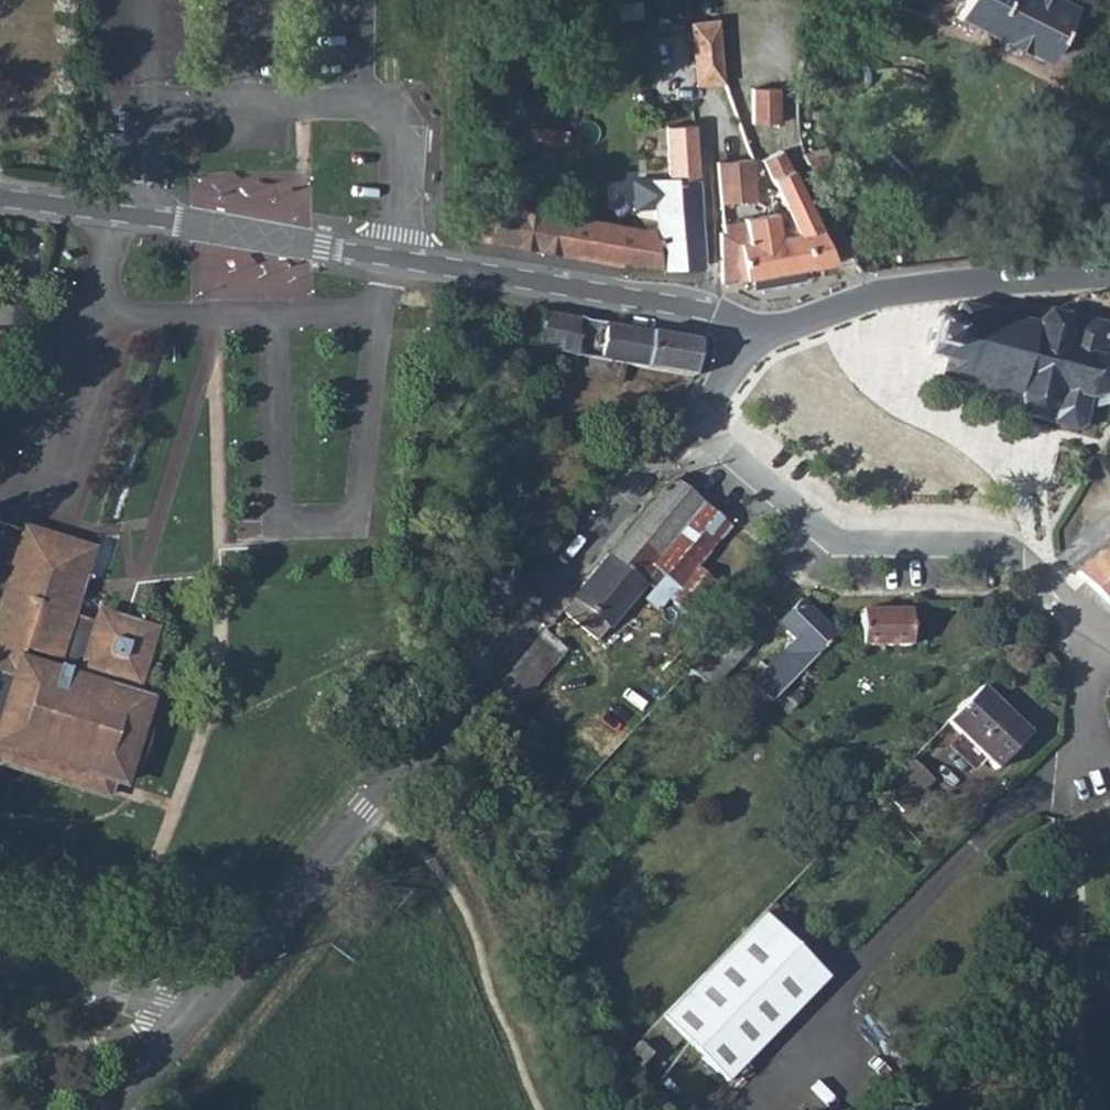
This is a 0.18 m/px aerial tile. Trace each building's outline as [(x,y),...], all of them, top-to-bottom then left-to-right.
[(948,9),(1042,56),(1072,0),(953,0),(948,9)] [(693,21),(698,82),(725,80),(720,19),(693,21)] [(753,84),(756,120),(780,118),(777,83),(753,84)] [(656,212),(700,209),(692,125),(665,127),(668,181),(653,182),(656,212)] [(718,141),(724,202),(754,199),(749,139),(718,141)] [(804,153),(810,171),(830,163),(823,146),(804,153)] [(770,172),(787,210),(810,206),(796,175),(788,153),(768,162),(770,172)] [(485,242),(561,255),(565,227),(554,225),(557,212),(482,198),(474,239),(485,242)] [(787,210),(796,231),(803,230),(811,265),(834,261),(810,206),(787,210)] [(630,266),(658,271),(658,266),(704,266),(700,209),(656,212),(656,226),(634,225),(630,266)] [(776,212),(787,270),(811,265),(803,230),(796,231),(787,210),(776,212)] [(554,225),(565,227),(567,214),(557,212),(554,225)] [(720,279),(738,278),(787,270),(776,212),(745,218),(746,228),(717,234),(720,279)] [(561,255),(630,266),(634,225),(606,220),(567,214),(565,227),(561,255)] [(929,347),(926,357),(941,360),(937,377),(1015,399),(1021,416),(1069,428),(1078,422),(1083,408),(1088,409),(1091,403),(1098,404),(1109,402),(1109,354),(1108,352),(1105,352),(1106,347),(1099,345),(1102,333),(1100,324),(1076,317),(1066,326),(1064,315),(1046,311),(1034,328),(956,306),(951,321),(936,317),(934,325),(927,324),(921,344),(929,347)] [(539,313),(533,346),(488,339),(484,362),(620,383),(624,365),(690,376),(697,340),(539,313)] [(560,609),(596,641),(645,584),(652,590),(644,600),(658,611),(668,600),(692,620),(750,551),(667,482),(560,609)] [(4,741),(111,777),(118,779),(130,766),(140,752),(145,738),(148,725),(148,711),(144,695),(120,688),(124,677),(133,680),(149,627),(133,622),(97,611),(95,617),(69,610),(88,548),(22,528),(2,594),(17,598),(14,608),(0,604),(0,755),(4,741)] [(1109,604),(1109,547),(1074,572),(1109,604)] [(14,608),(17,598),(2,594),(0,598),(0,604),(14,608)] [(687,667),(710,688),(753,642),(745,635),(767,611),(753,597),(687,667)] [(835,633),(799,598),(775,622),(790,638),(764,665),(748,680),(767,700),(807,660),(819,648),(822,645),(827,640),(835,633)] [(858,608),(859,644),(908,644),(909,609),(858,608)] [(484,699),(507,717),(564,649),(542,630),(484,699)] [(822,645),(827,650),(832,644),(827,640),(822,645)] [(807,660),(818,670),(830,658),(819,648),(807,660)] [(944,722),(993,769),(1026,734),(979,686),(944,722)] [(106,792),(111,777),(4,741),(0,755),(0,757),(106,792)] [(877,791),(899,811),(929,780),(908,758),(877,791)] [(771,902),(760,913),(778,932),(789,921),(771,902)] [(760,913),(638,1040),(658,1059),(679,1037),(719,1077),(819,975),(778,932),(760,913)] [(618,1062),(630,1074),(646,1057),(634,1044),(618,1062)]
